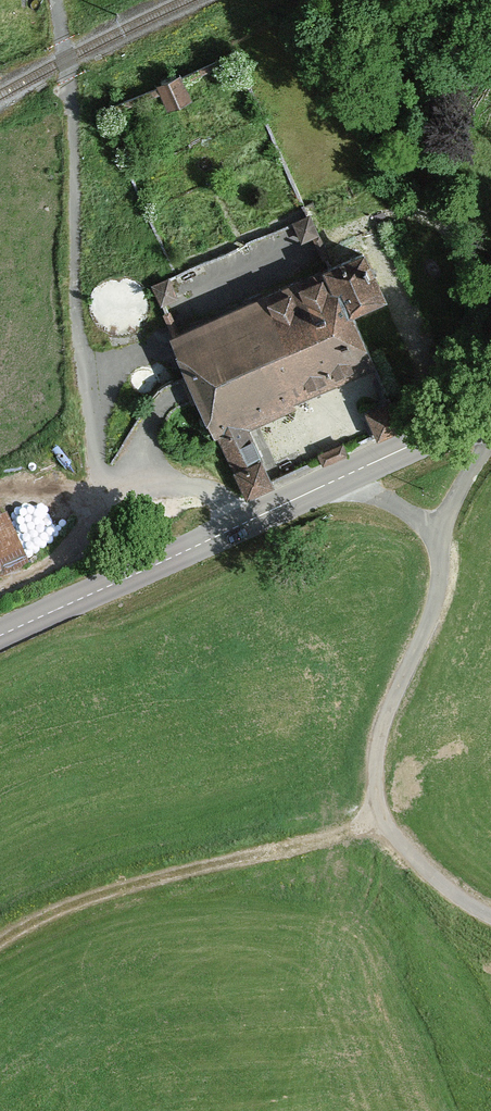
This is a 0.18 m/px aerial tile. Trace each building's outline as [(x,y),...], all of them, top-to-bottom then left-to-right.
[(156,81),(168,109),(194,98),(182,70),(156,81)] [(354,259),(175,348),(246,490),(425,401),(354,259)] [(22,555),(7,523),(0,527),(0,565),(22,555)]
